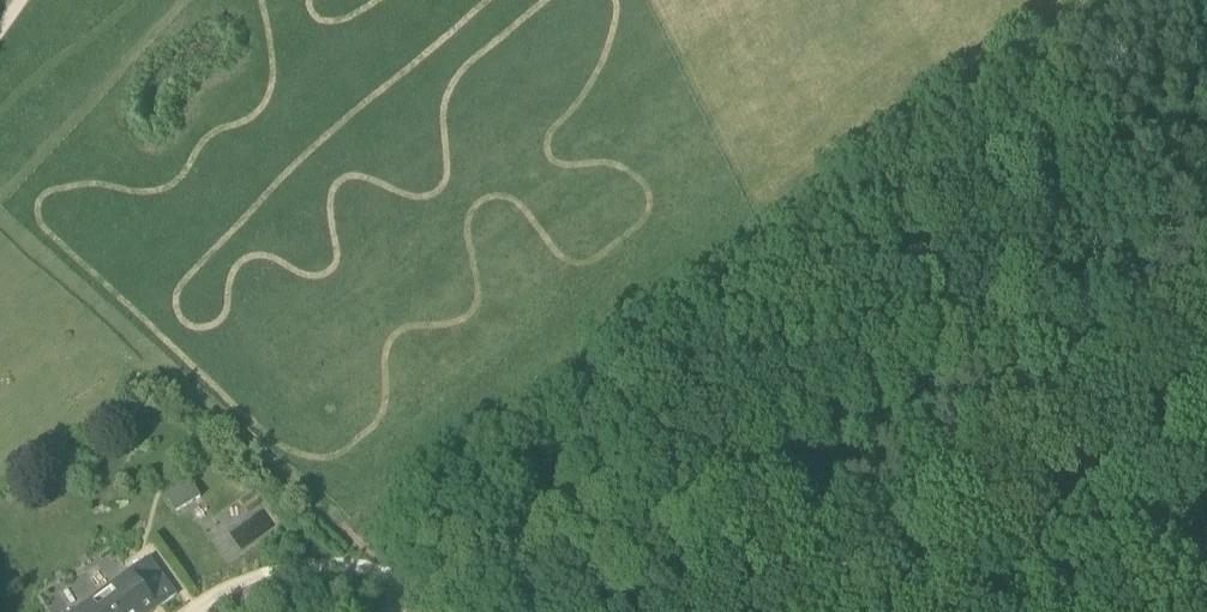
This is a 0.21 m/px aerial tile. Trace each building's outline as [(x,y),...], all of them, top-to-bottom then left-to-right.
[(176,512),(202,497),(192,480),(166,495),(176,512)] [(74,611),(155,611),(178,595),(148,558),(136,567),(74,611)]
